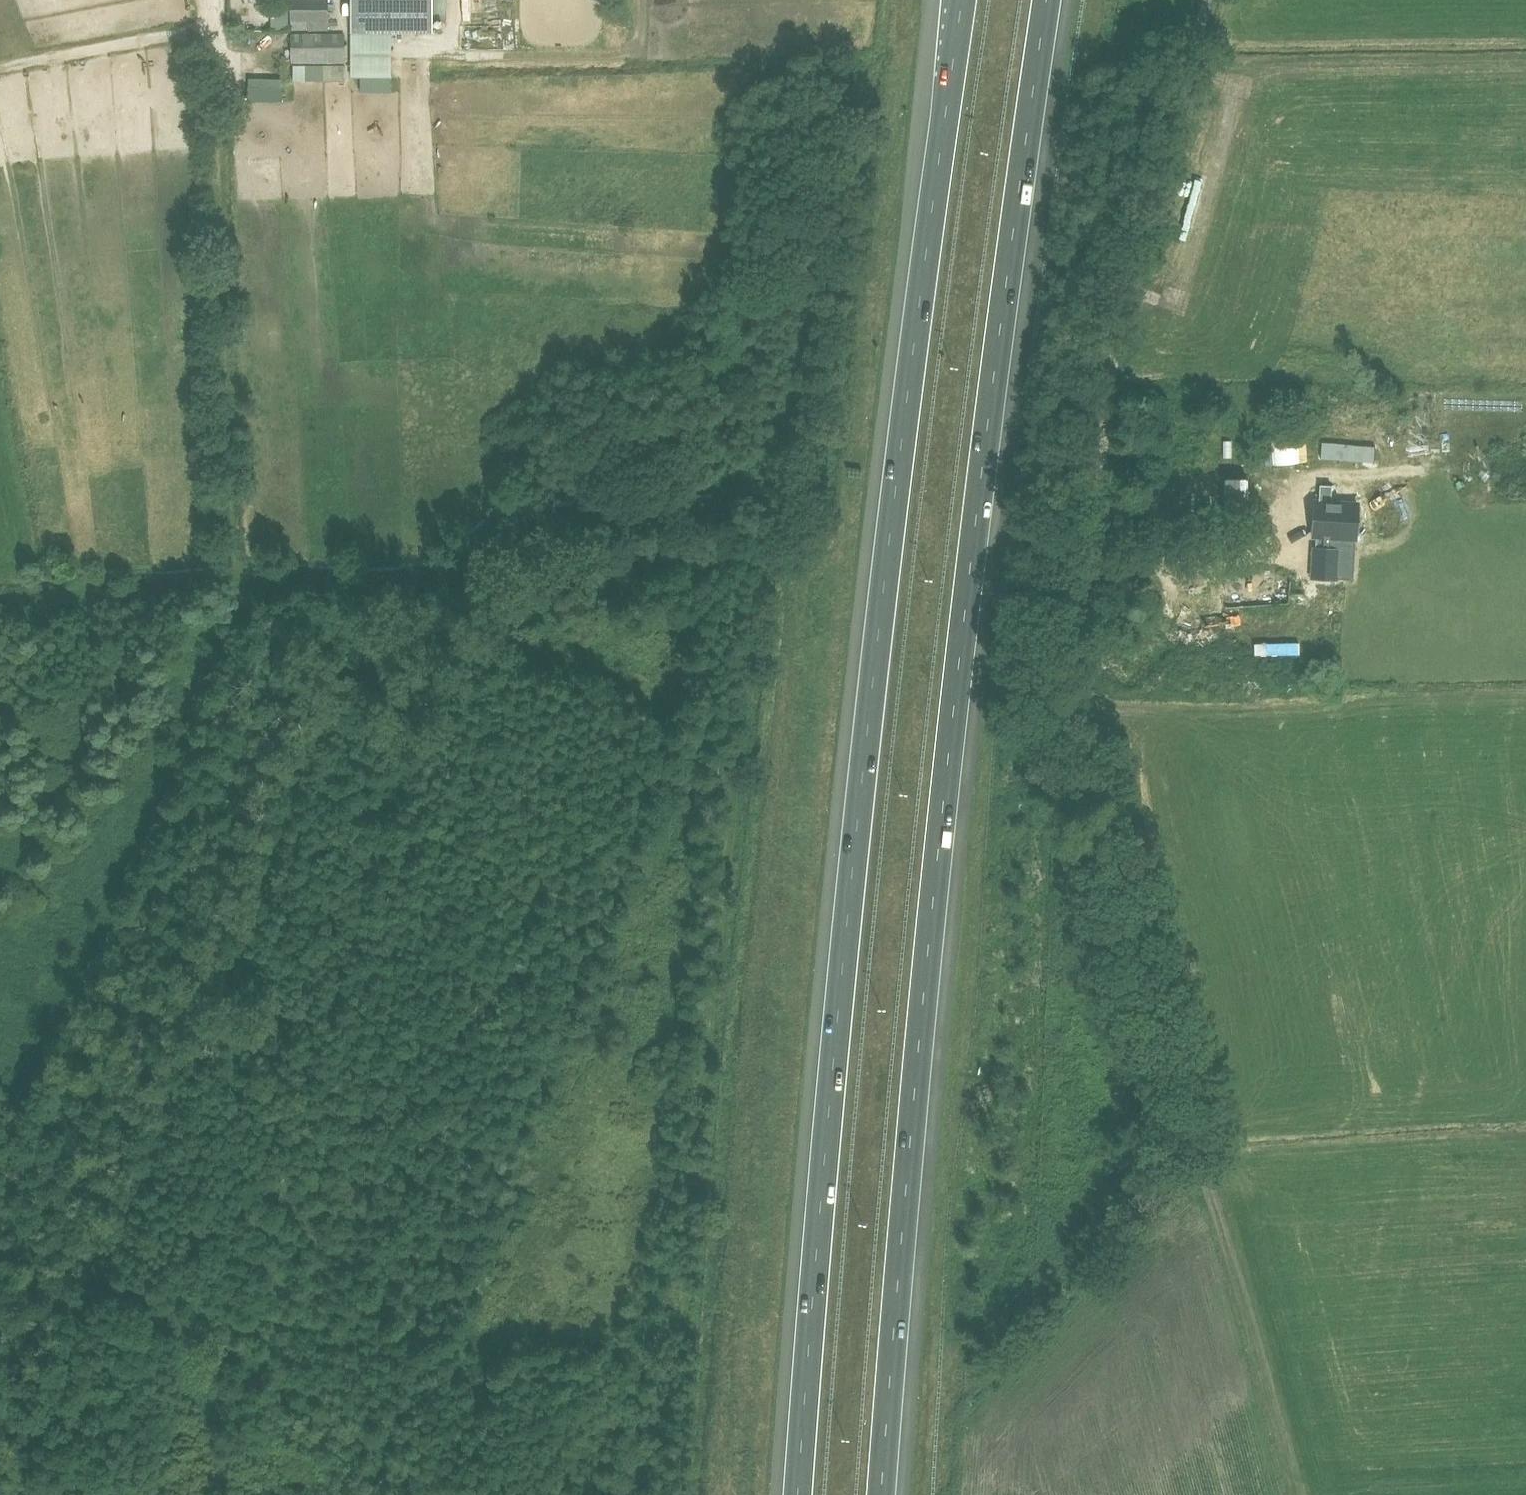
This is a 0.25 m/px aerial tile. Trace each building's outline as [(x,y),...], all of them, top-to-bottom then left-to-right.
[(291,30),(327,30),(327,0),(290,0),(291,30)] [(350,31),(431,32),(431,0),(350,0),(350,31)] [(480,43),(515,42),(513,0),(497,0),(497,6),(478,6),(480,43)] [(290,62),(344,62),(344,34),(291,33),(290,62)] [(269,91),(294,88),(293,78),(268,81),(269,91)] [(1320,459),(1333,460),(1334,444),(1322,443),(1320,459)] [(1375,446),(1365,446),(1364,462),(1374,462),(1375,446)] [(1313,549),(1311,578),(1335,579),(1336,550),(1332,550),(1332,538),(1354,539),(1356,503),(1313,501),(1311,537),(1318,537),(1318,549),(1313,549)] [(1231,576),(1232,594),(1263,593),(1262,575),(1231,576)] [(1161,646),(1172,642),(1168,628),(1156,632),(1161,646)]
